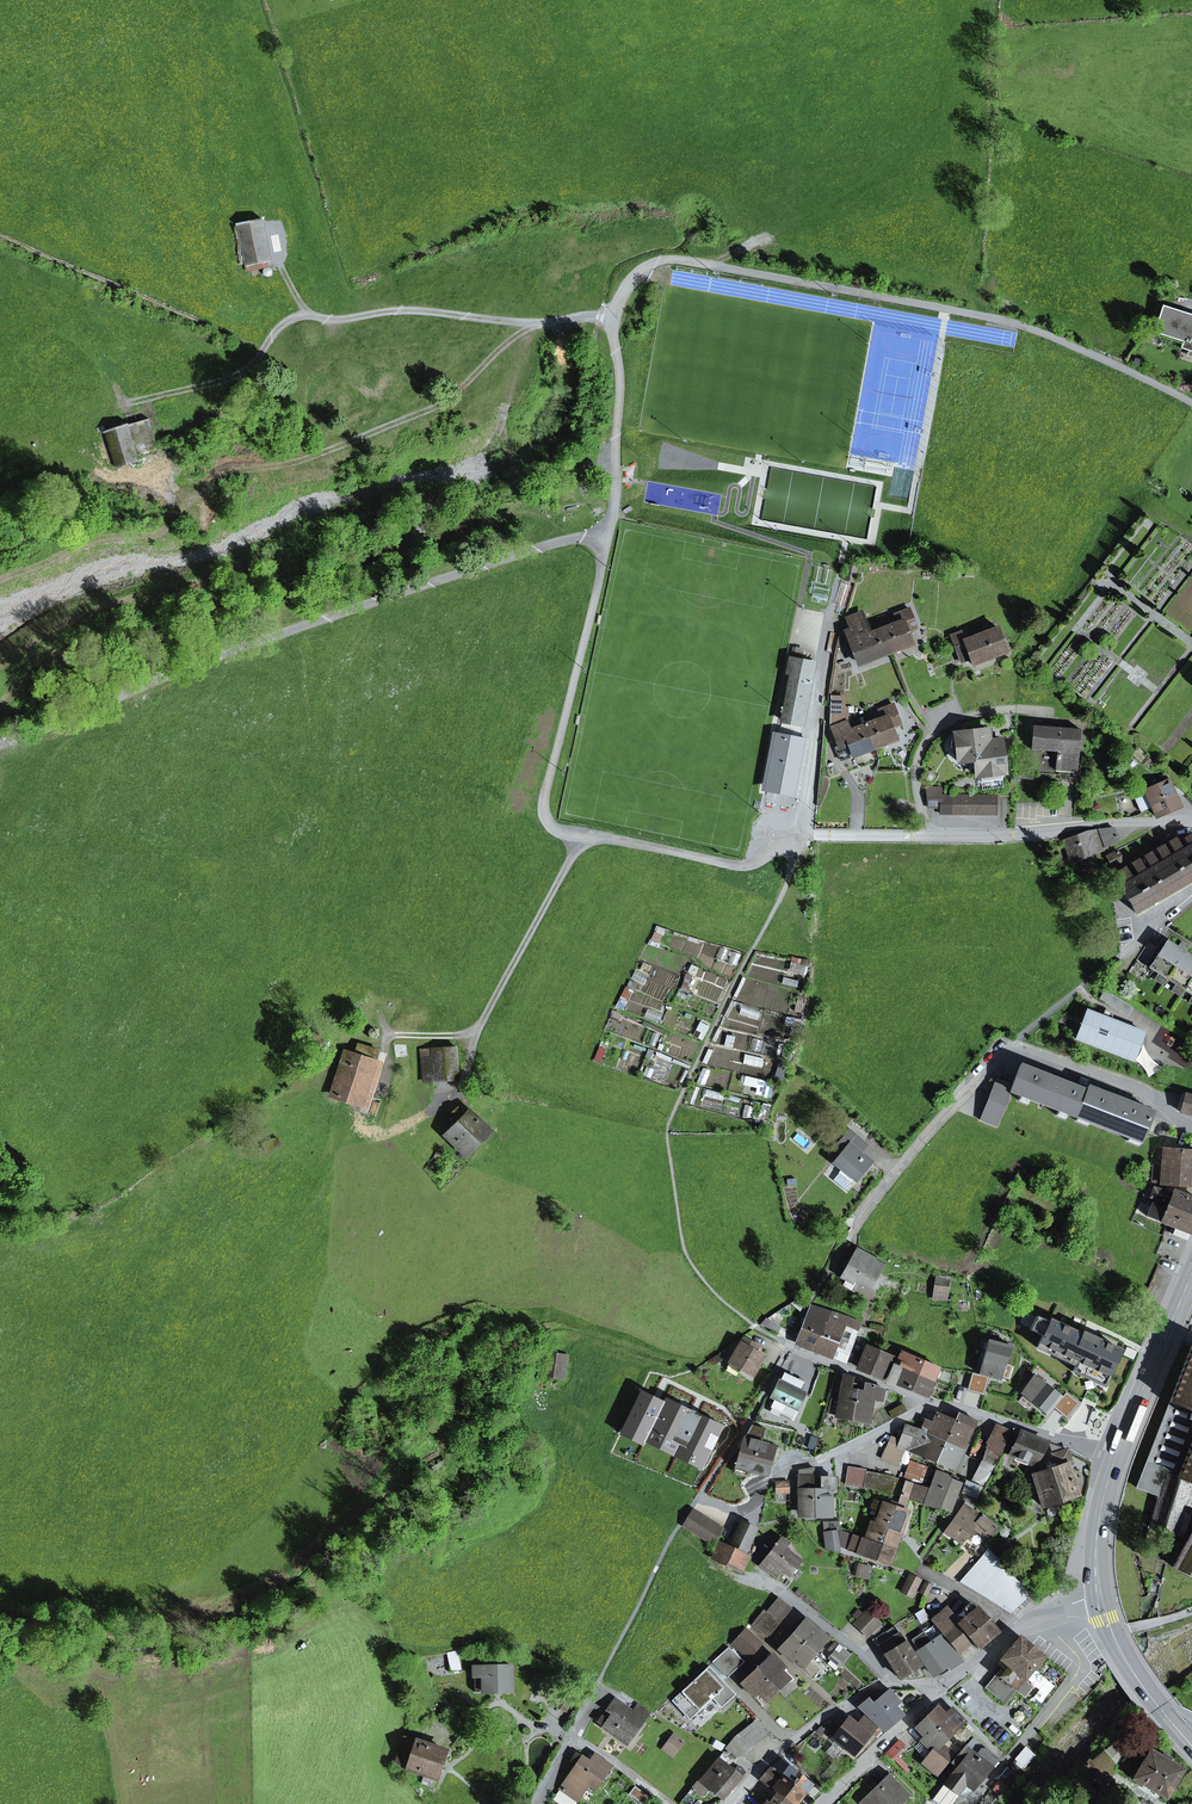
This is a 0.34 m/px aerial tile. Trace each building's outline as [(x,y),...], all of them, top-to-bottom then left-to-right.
[(247,271),(268,267),(260,221),(262,221),(262,219),(236,224),(236,226),(238,225),(247,271)] [(264,270),(264,273),(266,276),(269,277),(272,275),(273,271),(271,268),(267,268),(264,270)] [(1191,352),(1191,315),(1162,306),(1154,332),(1183,341),(1181,348),(1191,352)] [(243,382),(246,393),(260,389),(258,379),(243,382)] [(137,461),(135,455),(156,449),(147,420),(148,419),(103,432),(104,433),(105,433),(116,467),(137,461)] [(854,581),(857,567),(848,565),(845,580),(854,581)] [(898,623),(882,629),(890,651),(913,643),(904,621),(913,618),(909,609),(895,614),(898,623)] [(852,629),(864,625),(860,613),(848,618),(852,629)] [(890,652),(890,651),(882,629),(868,634),(864,625),(852,629),(846,632),(858,664),(890,652)] [(951,636),(957,652),(966,648),(973,664),(1007,651),(997,627),(964,640),(961,632),(951,636)] [(792,673),(783,722),(802,725),(814,663),(790,658),(787,673),(792,673)] [(841,760),(874,747),(865,723),(864,724),(865,725),(850,731),(846,722),(847,708),(843,708),(844,697),(832,697),(831,724),(840,747),(836,748),(841,760)] [(866,723),(865,723),(874,747),(897,739),(888,717),(897,714),(893,704),(879,710),(882,718),(867,724),(866,723)] [(1031,745),(1033,726),(1023,725),(1018,778),(1060,782),(1062,771),(1055,770),(1057,751),(1057,747),(1032,745),(1031,745)] [(1080,729),(1033,726),(1031,745),(1032,745),(1057,747),(1057,751),(1055,770),(1062,771),(1077,772),(1080,729)] [(796,729),(795,748),(805,749),(807,730),(796,729)] [(955,733),(958,762),(975,760),(989,741),(988,730),(955,733)] [(1005,773),(1001,740),(989,741),(975,760),(977,776),(1005,773)] [(770,795),(775,795),(779,747),(775,747),(768,746),(757,794),(770,795)] [(805,799),(810,749),(805,749),(795,748),(779,747),(775,795),(784,796),(784,797),(805,799)] [(1175,785),(1170,786),(1164,775),(1159,777),(1161,782),(1133,794),(1140,811),(1151,806),(1155,816),(1179,806),(1174,797),(1182,793),(1175,785)] [(928,807),(940,807),(941,792),(941,789),(926,789),(928,807)] [(940,807),(940,813),(952,814),(952,796),(941,795),(941,792),(940,807)] [(952,796),(952,814),(961,814),(961,796),(952,796)] [(961,796),(961,814),(970,814),(970,796),(961,796)] [(970,796),(970,814),(978,814),(979,796),(970,796)] [(979,796),(978,814),(987,814),(987,796),(979,796)] [(996,814),(996,796),(987,796),(987,814),(996,814)] [(958,824),(958,814),(941,815),(941,825),(958,824)] [(1105,847),(1118,840),(1113,827),(1098,829),(1105,847)] [(1071,859),(1102,848),(1096,829),(1086,832),(1064,840),(1071,859)] [(1188,846),(1185,847),(1191,860),(1191,833),(1183,838),(1188,846)] [(1187,882),(1191,879),(1191,860),(1185,847),(1181,849),(1175,838),(1168,842),(1175,854),(1172,855),(1187,882)] [(1160,862),(1175,889),(1187,882),(1172,855),(1169,857),(1162,845),(1155,849),(1162,861),(1160,862)] [(1107,856),(1112,866),(1123,861),(1118,851),(1107,856)] [(1147,869),(1163,896),(1175,889),(1160,862),(1157,864),(1150,852),(1143,856),(1150,868),(1147,869)] [(1135,877),(1150,903),(1163,896),(1147,869),(1145,871),(1138,859),(1131,864),(1138,875),(1135,877)] [(1119,886),(1135,912),(1150,903),(1135,877),(1131,879),(1125,867),(1116,872),(1123,884),(1119,886)] [(1166,941),(1149,968),(1158,973),(1167,979),(1184,952),(1176,947),(1166,941)] [(1176,947),(1184,952),(1188,946),(1181,941),(1176,947)] [(1167,979),(1175,984),(1184,990),(1191,977),(1191,957),(1184,952),(1167,979)] [(1153,980),(1163,985),(1167,979),(1158,973),(1153,980)] [(1184,990),(1191,995),(1191,977),(1184,990)] [(1170,990),(1180,996),(1184,990),(1175,984),(1170,990)] [(1107,1003),(1112,995),(1105,991),(1100,998),(1107,1003)] [(1127,1015),(1132,1008),(1112,995),(1107,1003),(1127,1015)] [(1086,1010),(1075,1038),(1130,1059),(1141,1031),(1110,1019),(1102,1016),(1086,1010)] [(371,1029),(369,1032),(370,1036),(373,1038),(377,1037),(378,1034),(377,1030),(374,1029),(371,1029)] [(363,1105),(380,1052),(359,1045),(356,1056),(346,1053),(333,1095),(363,1105)] [(459,1078),(456,1047),(444,1048),(446,1079),(459,1078)] [(431,1049),(433,1080),(446,1079),(444,1048),(431,1049)] [(421,1050),(424,1081),(433,1080),(431,1049),(421,1050)] [(1013,1086),(1011,1091),(1021,1095),(1029,1099),(1058,1110),(1067,1113),(1075,1117),(1086,1090),(1068,1083),(1056,1078),(1020,1064),(1012,1085),(1013,1086)] [(1057,1074),(1056,1078),(1068,1083),(1070,1079),(1057,1074)] [(996,1079),(980,1120),(997,1127),(1011,1091),(1013,1086),(1012,1085),(996,1079)] [(1139,1142),(1141,1142),(1153,1111),(1120,1099),(1107,1094),(1088,1086),(1086,1090),(1075,1117),(1077,1117),(1088,1122),(1128,1137),(1139,1142)] [(1122,1094),(1109,1089),(1107,1094),(1120,1099),(1122,1094)] [(1185,1093),(1180,1111),(1191,1115),(1191,1095),(1185,1093)] [(1019,1101),(1027,1104),(1029,1099),(1021,1095),(1019,1101)] [(458,1108),(451,1115),(458,1121),(480,1142),(491,1131),(469,1110),(465,1114),(458,1108)] [(1056,1115),(1065,1119),(1067,1113),(1058,1110),(1056,1115)] [(447,1132),(469,1154),(480,1142),(458,1121),(447,1132)] [(814,1129),(831,1142),(837,1135),(820,1121),(814,1129)] [(853,1179),(856,1181),(872,1162),(861,1153),(857,1149),(863,1142),(849,1130),(836,1146),(842,1151),(833,1162),(841,1169),(833,1180),(844,1189),(853,1179)] [(277,1138),(262,1144),(265,1151),(280,1145),(277,1138)] [(857,1149),(861,1153),(867,1145),(863,1142),(857,1149)] [(1191,1175),(1191,1150),(1163,1148),(1161,1166),(1153,1165),(1151,1183),(1189,1186),(1190,1175),(1191,1175)] [(1167,1203),(1166,1206),(1191,1216),(1191,1198),(1173,1190),(1172,1193),(1153,1187),(1150,1198),(1167,1203)] [(1186,1240),(1191,1227),(1191,1216),(1166,1206),(1166,1208),(1152,1203),(1147,1216),(1175,1227),(1172,1234),(1186,1240)] [(852,1290),(857,1281),(868,1288),(883,1263),(857,1249),(840,1278),(846,1282),(843,1286),(852,1290)] [(937,1278),(934,1300),(945,1300),(948,1281),(937,1278)] [(803,1345),(802,1346),(814,1350),(825,1323),(827,1323),(830,1312),(811,1306),(801,1329),(808,1331),(803,1345)] [(1114,1366),(1125,1340),(1088,1321),(1085,1326),(1048,1307),(1041,1319),(1055,1326),(1052,1331),(1072,1339),(1070,1345),(1114,1366)] [(850,1353),(861,1324),(830,1312),(827,1323),(825,1323),(814,1350),(832,1357),(836,1348),(850,1353)] [(780,1326),(767,1319),(760,1324),(777,1333),(780,1326)] [(801,1329),(796,1342),(803,1345),(808,1331),(801,1329)] [(979,1333),(971,1362),(981,1365),(988,1336),(979,1333)] [(981,1374),(974,1372),(969,1388),(986,1395),(991,1379),(1007,1383),(1018,1345),(992,1336),(981,1374)] [(744,1338),(730,1362),(752,1375),(763,1356),(754,1351),(758,1346),(744,1338)] [(868,1345),(858,1367),(882,1378),(892,1356),(868,1345)] [(1136,1488),(1154,1494),(1157,1495),(1160,1496),(1168,1468),(1179,1472),(1191,1438),(1191,1345),(1136,1488)] [(832,1357),(846,1363),(850,1353),(836,1348),(832,1357)] [(938,1367),(900,1351),(895,1364),(932,1380),(938,1367)] [(567,1356),(546,1353),(543,1375),(563,1378),(567,1356)] [(714,1358),(717,1363),(723,1359),(720,1354),(714,1358)] [(887,1380),(925,1396),(932,1380),(895,1364),(894,1363),(887,1380)] [(771,1397),(797,1409),(805,1393),(792,1387),(798,1375),(786,1369),(771,1397)] [(1037,1370),(1021,1394),(1053,1420),(1062,1406),(1073,1415),(1083,1401),(1071,1392),(1069,1395),(1037,1370)] [(841,1400),(838,1415),(852,1418),(857,1390),(854,1389),(855,1384),(852,1383),(853,1377),(843,1374),(838,1399),(841,1400)] [(865,1383),(863,1391),(857,1390),(852,1418),(866,1420),(869,1405),(872,1406),(873,1399),(882,1400),(884,1389),(872,1385),(865,1383)] [(769,1399),(759,1421),(761,1422),(771,1400),(769,1399)] [(903,1404),(889,1411),(893,1418),(907,1411),(903,1404)] [(937,1438),(962,1449),(967,1436),(953,1429),(956,1424),(955,1423),(956,1421),(938,1412),(937,1412),(932,1423),(926,1420),(924,1427),(929,1432),(928,1434),(937,1438)] [(956,1424),(953,1429),(967,1436),(975,1420),(954,1412),(952,1417),(957,1418),(956,1421),(955,1423),(956,1424)] [(780,1448),(761,1443),(765,1430),(752,1425),(745,1438),(743,1438),(735,1466),(766,1475),(770,1459),(776,1460),(780,1448)] [(989,1443),(990,1443),(1001,1449),(1011,1431),(998,1425),(989,1443)] [(898,1446),(902,1447),(928,1458),(937,1438),(928,1434),(929,1432),(924,1427),(923,1426),(921,1431),(906,1426),(900,1440),(898,1446)] [(1009,1455),(1033,1465),(1046,1442),(1020,1432),(1009,1455)] [(891,1437),(882,1458),(896,1464),(902,1447),(898,1446),(900,1440),(891,1437)] [(955,1468),(953,1467),(962,1449),(937,1438),(928,1458),(954,1470),(955,1468)] [(1179,1472),(1177,1477),(1191,1483),(1191,1438),(1179,1472)] [(990,1443),(980,1461),(983,1462),(993,1466),(1002,1450),(1001,1449),(990,1443)] [(1070,1468),(1073,1467),(1067,1449),(1052,1454),(1055,1463),(1046,1466),(1047,1470),(1032,1475),(1042,1506),(1078,1495),(1070,1468)] [(913,1455),(908,1467),(905,1474),(926,1482),(934,1462),(913,1455)] [(974,1480),(983,1485),(993,1466),(983,1462),(974,1480)] [(848,1466),(845,1484),(863,1487),(866,1471),(866,1469),(848,1466)] [(802,1500),(802,1515),(817,1515),(818,1489),(813,1489),(814,1468),(799,1471),(799,1500),(802,1500)] [(1174,1534),(1175,1535),(1191,1483),(1177,1477),(1179,1472),(1168,1468),(1160,1496),(1150,1527),(1167,1532),(1171,1533),(1174,1534)] [(893,1493),(899,1478),(891,1475),(866,1471),(863,1487),(893,1493)] [(925,1504),(934,1508),(937,1503),(945,1477),(946,1474),(936,1471),(929,1489),(925,1504)] [(952,1497),(955,1497),(961,1484),(956,1482),(958,1478),(950,1475),(949,1479),(945,1477),(937,1503),(949,1508),(952,1497)] [(831,1506),(832,1490),(835,1490),(835,1477),(821,1477),(821,1489),(818,1489),(817,1515),(831,1515),(831,1513),(836,1513),(836,1507),(831,1506)] [(965,1480),(963,1488),(967,1489),(979,1494),(982,1487),(965,1480)] [(789,1492),(788,1482),(776,1483),(776,1493),(789,1492)] [(908,1512),(905,1511),(909,1499),(915,1501),(917,1498),(921,1486),(905,1482),(897,1504),(895,1503),(884,1499),(883,1503),(877,1501),(874,1509),(879,1511),(875,1523),(900,1534),(908,1512)] [(925,1501),(924,1504),(925,1504),(929,1489),(921,1486),(917,1498),(925,1501)] [(965,1493),(976,1498),(979,1494),(967,1489),(965,1493)] [(946,1530),(961,1543),(977,1523),(991,1534),(998,1528),(975,1510),(973,1513),(964,1505),(946,1530)] [(713,1545),(723,1529),(694,1510),(684,1526),(713,1545)] [(839,1551),(836,1531),(839,1530),(839,1521),(823,1522),(824,1532),(826,1532),(829,1550),(839,1551)] [(875,1523),(870,1521),(866,1533),(882,1539),(880,1546),(894,1551),(900,1534),(875,1523)] [(756,1528),(742,1522),(730,1546),(744,1553),(756,1528)] [(844,1547),(889,1564),(894,1551),(880,1546),(882,1539),(866,1533),(864,1540),(854,1535),(839,1531),(840,1542),(845,1544),(844,1547)] [(1191,1578),(1191,1531),(1173,1567),(1191,1578)] [(764,1543),(772,1550),(759,1566),(776,1579),(783,1570),(789,1575),(801,1561),(785,1549),(789,1544),(781,1538),(776,1543),(769,1537),(764,1543)] [(712,1558),(741,1571),(749,1555),(744,1553),(730,1546),(726,1545),(720,1542),(712,1558)] [(1031,1595),(988,1549),(959,1582),(1011,1614),(1031,1595)] [(868,1578),(870,1574),(871,1568),(858,1564),(856,1575),(868,1578)] [(902,1591),(912,1596),(920,1580),(910,1575),(902,1591)] [(920,1593),(926,1596),(931,1586),(924,1583),(920,1593)] [(778,1598),(766,1612),(778,1621),(789,1607),(778,1598)] [(972,1642),(978,1649),(998,1632),(977,1607),(976,1609),(970,1602),(954,1616),(952,1618),(972,1642)] [(955,1648),(959,1652),(972,1642),(952,1618),(954,1616),(947,1608),(933,1621),(935,1625),(943,1633),(955,1648)] [(755,1622),(769,1633),(778,1621),(766,1612),(764,1610),(755,1622)] [(867,1611),(855,1624),(868,1636),(880,1623),(867,1611)] [(817,1634),(820,1630),(807,1618),(792,1634),(814,1653),(825,1641),(817,1634)] [(947,1666),(931,1642),(943,1633),(935,1625),(913,1640),(919,1650),(917,1651),(933,1675),(946,1667),(949,1670),(950,1670),(947,1666)] [(875,1638),(900,1678),(920,1666),(895,1626),(875,1638)] [(734,1642),(749,1656),(759,1645),(744,1631),(734,1642)] [(947,1666),(950,1670),(963,1661),(954,1649),(955,1648),(943,1633),(931,1642),(947,1666)] [(796,1658),(804,1665),(808,1660),(814,1653),(792,1634),(778,1650),(792,1662),(796,1658)] [(1041,1660),(1043,1657),(1019,1637),(1001,1660),(1008,1666),(1000,1676),(997,1673),(985,1687),(1004,1703),(1015,1690),(1024,1697),(1033,1687),(1024,1680),(1035,1667),(1040,1671),(1045,1664),(1041,1660)] [(831,1655),(843,1664),(850,1654),(838,1645),(838,1646),(834,1642),(828,1650),(832,1653),(830,1655),(831,1655)] [(723,1652),(712,1662),(725,1676),(742,1661),(729,1650),(725,1653),(723,1652)] [(466,1651),(435,1656),(438,1678),(469,1674),(466,1651)] [(782,1671),(785,1668),(773,1654),(757,1669),(777,1690),(789,1679),(782,1671)] [(811,1678),(818,1669),(808,1660),(804,1665),(796,1658),(792,1662),(811,1678)] [(722,1680),(725,1676),(712,1662),(709,1666),(722,1680)] [(512,1691),(511,1666),(474,1667),(475,1692),(512,1691)] [(721,1708),(736,1694),(722,1680),(709,1666),(672,1701),(690,1720),(712,1699),(721,1708)] [(758,1693),(766,1701),(777,1690),(757,1669),(742,1683),(754,1697),(758,1693)] [(564,1689),(556,1704),(566,1709),(574,1694),(564,1689)] [(858,1707),(884,1731),(903,1715),(896,1707),(900,1702),(889,1689),(873,1703),(868,1698),(858,1707)] [(602,1715),(598,1722),(627,1743),(649,1712),(637,1705),(633,1711),(615,1698),(606,1710),(611,1714),(608,1719),(602,1715)] [(945,1715),(937,1707),(927,1718),(947,1738),(965,1721),(952,1708),(949,1712),(945,1715)] [(833,1737),(854,1755),(876,1727),(863,1717),(857,1725),(849,1718),(841,1729),(835,1724),(828,1733),(833,1737)] [(937,1775),(948,1762),(949,1762),(955,1755),(941,1745),(947,1738),(927,1718),(916,1728),(924,1737),(920,1741),(922,1743),(916,1749),(926,1759),(922,1763),(937,1775)] [(738,1757),(739,1758),(766,1737),(754,1722),(736,1737),(726,1749),(738,1757)] [(674,1734),(667,1744),(677,1751),(684,1742),(674,1734)] [(1123,1736),(1134,1750),(1137,1748),(1126,1734),(1123,1736)] [(1134,1750),(1123,1736),(1104,1751),(1116,1765),(1134,1750)] [(422,1783),(433,1787),(437,1776),(442,1759),(445,1750),(404,1737),(399,1751),(395,1765),(425,1775),(422,1783)] [(973,1738),(956,1758),(982,1779),(998,1760),(973,1738)] [(899,1741),(888,1751),(894,1756),(904,1746),(899,1741)] [(672,1757),(677,1751),(667,1744),(662,1750),(672,1757)] [(730,1767),(738,1757),(726,1749),(700,1781),(709,1788),(723,1799),(745,1772),(737,1766),(734,1770),(730,1767)] [(1022,1766),(1023,1767),(1031,1757),(1023,1750),(998,1779),(1006,1787),(1016,1776),(1015,1774),(1022,1766)] [(1149,1750),(1132,1779),(1165,1798),(1182,1770),(1171,1763),(1173,1759),(1163,1753),(1161,1757),(1149,1750)] [(1089,1774),(1105,1782),(1116,1765),(1104,1751),(1091,1762),(1088,1762),(1082,1771),(1083,1772),(1089,1775),(1089,1774)] [(595,1789),(611,1766),(594,1754),(589,1762),(577,1754),(572,1761),(577,1764),(571,1772),(589,1784),(595,1789)] [(782,1758),(773,1767),(783,1775),(791,1766),(782,1758)] [(982,1779),(956,1758),(943,1772),(949,1777),(932,1800),(938,1803),(951,1803),(958,1794),(973,1790),(982,1779)] [(806,1792),(812,1784),(791,1766),(783,1775),(806,1792)] [(795,1803),(796,1803),(806,1792),(783,1775),(782,1778),(770,1768),(761,1778),(778,1791),(795,1803)] [(560,1790),(577,1802),(589,1784),(571,1772),(560,1790)] [(891,1777),(889,1774),(888,1775),(878,1785),(881,1788),(891,1777)] [(910,1796),(891,1777),(881,1788),(878,1785),(860,1803),(861,1803),(901,1803),(910,1796)] [(699,1780),(693,1787),(703,1795),(709,1788),(700,1781),(699,1780)] [(577,1802),(560,1790),(553,1800),(559,1803),(576,1803),(577,1802)] [(778,1791),(769,1803),(767,1801),(765,1803),(795,1803),(778,1791)]
